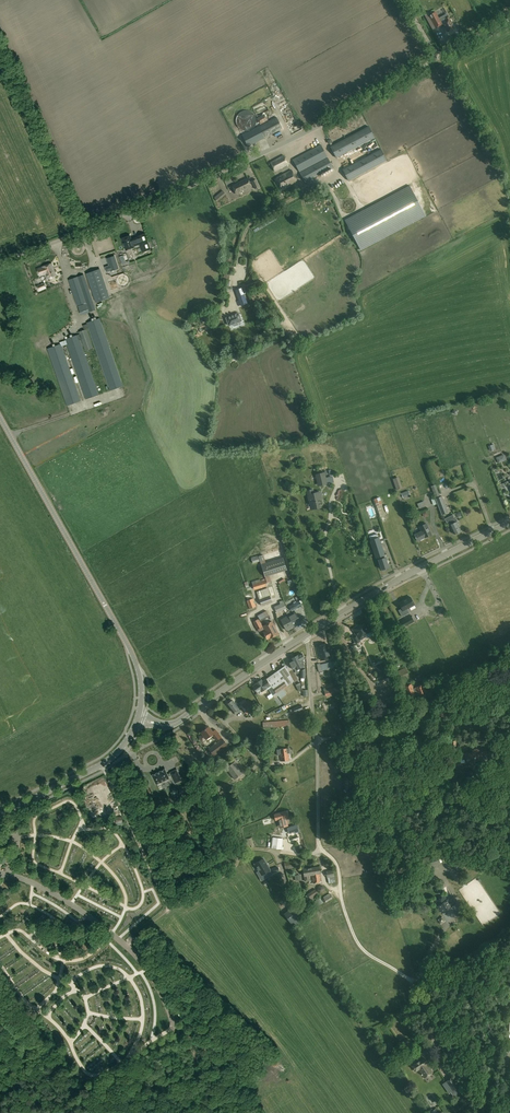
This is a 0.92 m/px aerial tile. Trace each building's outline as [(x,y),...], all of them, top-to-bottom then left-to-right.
[(442,24),(437,15),(437,13),(430,16),(436,27),(442,24)] [(448,16),(445,18),(447,21),(444,23),(448,31),(454,28),(452,25),(453,24),(448,16)] [(252,107),(257,117),(270,111),(265,101),(252,107)] [(292,131),(300,128),(297,122),(295,123),(292,115),(287,117),(292,131)] [(282,127),(276,116),(243,135),(249,146),(282,127)] [(369,127),(331,147),(337,158),(375,138),(369,127)] [(293,159),(300,172),(328,157),(321,144),(293,159)] [(349,181),(387,161),(381,149),(343,170),(349,181)] [(275,172),(289,165),(284,155),(270,162),(275,172)] [(333,168),(328,158),(300,172),(305,183),(333,168)] [(292,170),(277,178),(282,189),(298,182),(292,170)] [(233,186),(237,194),(252,187),(248,178),(233,186)] [(260,186),(256,179),(251,181),(255,189),(260,186)] [(426,216),(410,186),(345,220),(361,250),(426,216)] [(271,188),(266,191),(270,199),(275,197),(271,188)] [(217,201),(225,194),(223,191),(215,198),(217,201)] [(308,204),(317,199),(315,195),(305,199),(308,204)] [(130,236),(121,239),(125,250),(134,247),(133,246),(139,244),(142,253),(150,250),(145,233),(136,236),(137,237),(133,238),(133,239),(131,240),(130,236)] [(109,266),(104,267),(106,272),(111,270),(111,271),(118,269),(114,256),(107,258),(109,266)] [(45,279),(45,280),(56,276),(51,264),(42,267),(42,268),(37,269),(39,276),(45,274),(46,278),(45,279)] [(86,274),(96,302),(109,298),(100,269),(86,274)] [(125,278),(119,281),(121,285),(125,283),(124,282),(130,279),(126,271),(123,273),(125,278)] [(81,315),(89,312),(95,310),(84,275),(68,280),(77,306),(80,305),(77,306),(81,315)] [(221,301),(226,301),(228,287),(229,287),(230,280),(223,279),(221,301)] [(44,282),(36,286),(39,291),(46,288),(44,282)] [(235,290),(241,306),(248,303),(242,288),(235,290)] [(232,316),(226,318),(228,322),(229,325),(231,325),(233,324),(234,326),(238,324),(237,322),(239,322),(241,321),(240,317),(239,313),(232,316)] [(60,344),(47,349),(67,406),(81,401),(62,346),(66,345),(85,400),(99,395),(80,340),(81,339),(85,351),(93,348),(86,327),(88,327),(90,335),(110,391),(123,386),(100,318),(86,323),(87,324),(83,326),(84,330),(78,332),(79,334),(64,339),(65,341),(60,342),(60,344)] [(506,452),(498,455),(501,461),(508,458),(506,452)] [(318,474),(320,485),(327,484),(325,472),(318,474)] [(397,490),(402,488),(398,477),(393,479),(397,490)] [(313,489),(307,491),(310,503),(312,502),(314,507),(321,505),(319,500),(323,499),(321,492),(318,492),(314,493),(313,489)] [(403,498),(411,496),(409,490),(401,493),(403,498)] [(436,498),(436,499),(438,504),(442,515),(449,512),(443,496),(440,497),(436,498)] [(449,522),(450,525),(455,534),(461,531),(457,522),(458,521),(456,518),(455,518),(453,515),(445,519),(447,523),(449,522)] [(427,524),(420,528),(421,531),(414,535),(418,541),(432,534),(427,524)] [(369,536),(371,540),(370,540),(376,558),(379,557),(380,559),(379,560),(382,570),(383,569),(383,571),(387,569),(387,568),(389,567),(386,557),(384,558),(383,556),(385,555),(379,537),(378,534),(369,536)] [(253,563),(260,561),(258,555),(251,557),(253,563)] [(265,577),(287,570),(283,557),(261,564),(265,577)] [(254,590),(267,586),(265,579),(252,583),(254,590)] [(262,606),(272,602),(267,588),(257,592),(262,606)] [(403,616),(409,613),(407,609),(415,605),(410,597),(399,603),(402,608),(399,610),(403,616)] [(256,606),(253,598),(247,600),(250,609),(256,606)] [(277,613),(287,608),(283,600),(279,601),(280,604),(274,607),(277,613)] [(292,611),(302,606),(299,601),(289,606),(292,611)] [(270,616),(267,610),(258,615),(261,621),(270,616)] [(296,612),(288,616),(294,626),(301,622),(296,612)] [(294,626),(288,616),(281,620),(287,630),(294,626)] [(412,616),(401,622),(404,628),(415,621),(412,616)] [(263,626),(258,619),(253,622),(257,629),(263,626)] [(272,621),(264,626),(266,631),(263,632),(267,639),(270,638),(279,634),(272,621)] [(353,637),(356,643),(361,641),(360,640),(366,636),(365,635),(371,631),(368,627),(366,628),(364,624),(357,629),(356,627),(352,629),(356,635),(353,637)] [(318,646),(321,660),(331,658),(327,644),(318,646)] [(305,669),(304,665),(305,665),(302,660),(305,659),(302,653),(299,655),(299,654),(294,657),(296,661),(297,661),(299,664),(298,665),(300,668),(301,671),(301,678),(305,678),(305,669)] [(295,659),(294,657),(293,658),(291,659),(290,660),(289,661),(291,665),(293,669),(294,668),(295,670),(297,669),(300,668),(298,665),(299,664),(298,662),(297,661),(296,661),(295,659)] [(319,671),(335,667),(334,661),(320,664),(320,663),(317,664),(319,671)] [(272,675),(267,679),(268,680),(272,687),(277,693),(288,686),(287,686),(291,683),(294,681),(291,675),(288,670),(286,667),(286,666),(286,665),(281,668),(277,671),(272,675)] [(406,668),(392,673),(395,680),(409,674),(406,668)] [(295,674),(292,669),(289,670),(295,682),(299,680),(295,673),(295,674)] [(268,680),(264,683),(262,680),(256,683),(256,684),(253,686),(258,693),(261,691),(262,691),(266,688),(267,690),(268,689),(274,696),(277,694),(277,693),(268,680)] [(412,685),(406,687),(409,696),(416,694),(416,693),(417,693),(418,696),(419,700),(427,697),(422,686),(415,689),(414,689),(412,685)] [(286,690),(287,694),(299,689),(297,686),(286,690)] [(339,687),(324,690),(326,696),(340,693),(339,687)] [(363,701),(373,698),(372,692),(361,695),(363,701)] [(396,694),(375,703),(379,713),(400,704),(396,694)] [(252,717),(259,712),(257,708),(256,709),(255,708),(257,706),(254,701),(251,703),(249,700),(247,701),(245,699),(240,703),(242,706),(242,707),(243,709),(247,714),(249,713),(252,717)] [(241,711),(239,708),(233,700),(228,704),(234,712),(236,715),(241,711)] [(410,703),(404,706),(408,713),(414,710),(410,703)] [(304,710),(302,705),(293,708),(295,713),(304,710)] [(290,726),(289,720),(263,722),(263,728),(290,726)] [(479,728),(487,734),(491,730),(483,723),(479,728)] [(203,741),(206,739),(213,734),(217,740),(222,737),(216,729),(213,731),(209,726),(201,732),(202,734),(199,736),(199,739),(201,741),(203,741)] [(214,756),(228,745),(223,738),(209,749),(214,756)] [(477,752),(480,752),(481,752),(481,755),(487,754),(486,746),(480,748),(480,749),(477,749),(472,750),(473,753),(465,755),(465,754),(461,755),(462,759),(466,759),(467,762),(478,760),(477,752)] [(277,749),(278,755),(281,755),(281,761),(289,760),(288,753),(290,753),(289,748),(287,748),(277,749)] [(235,762),(227,768),(235,779),(243,773),(235,762)] [(276,773),(285,771),(283,765),(275,767),(276,773)] [(181,780),(176,770),(170,773),(167,774),(165,769),(152,775),(156,784),(169,778),(168,777),(171,776),(175,783),(181,780)] [(216,787),(218,791),(220,794),(221,794),(222,796),(225,794),(224,792),(225,791),(220,785),(216,787)] [(179,816),(190,810),(188,805),(176,811),(179,816)] [(287,811),(274,814),(276,820),(278,820),(280,826),(288,824),(286,818),(288,818),(287,811)] [(298,824),(290,827),(291,833),(294,832),(295,833),(300,832),(298,824)] [(282,849),(283,838),(273,837),(272,848),(282,849)] [(441,865),(437,854),(423,858),(427,870),(441,865)] [(264,858),(255,863),(259,871),(257,872),(259,877),(270,870),(264,858)] [(322,881),(320,873),(319,866),(303,869),(304,876),(305,881),(310,881),(309,875),(312,875),(313,883),(322,881)] [(333,869),(326,871),(327,878),(328,878),(333,877),(335,876),(334,869),(333,869)] [(426,881),(422,871),(415,874),(419,884),(426,881)] [(273,878),(276,887),(281,886),(279,877),(273,878)] [(277,888),(270,891),(277,905),(284,901),(277,888)] [(320,895),(315,889),(307,894),(312,901),(320,895)] [(330,893),(323,897),(326,902),(333,898),(330,893)] [(444,895),(436,901),(438,905),(438,906),(442,913),(452,906),(457,903),(452,896),(448,899),(447,900),(444,895)] [(315,907),(323,902),(320,898),(312,903),(315,907)] [(291,923),(301,916),(295,906),(284,913),(291,923)] [(436,1040),(444,1037),(442,1031),(434,1034),(436,1040)] [(447,1053),(455,1053),(455,1048),(449,1048),(449,1044),(442,1044),(442,1051),(447,1051),(447,1053)] [(433,1073),(431,1070),(427,1064),(428,1063),(424,1057),(414,1064),(411,1066),(415,1072),(418,1070),(419,1070),(425,1078),(433,1073)] [(453,1076),(446,1081),(452,1090),(450,1092),(454,1097),(460,1093),(457,1089),(460,1087),(453,1076)]
